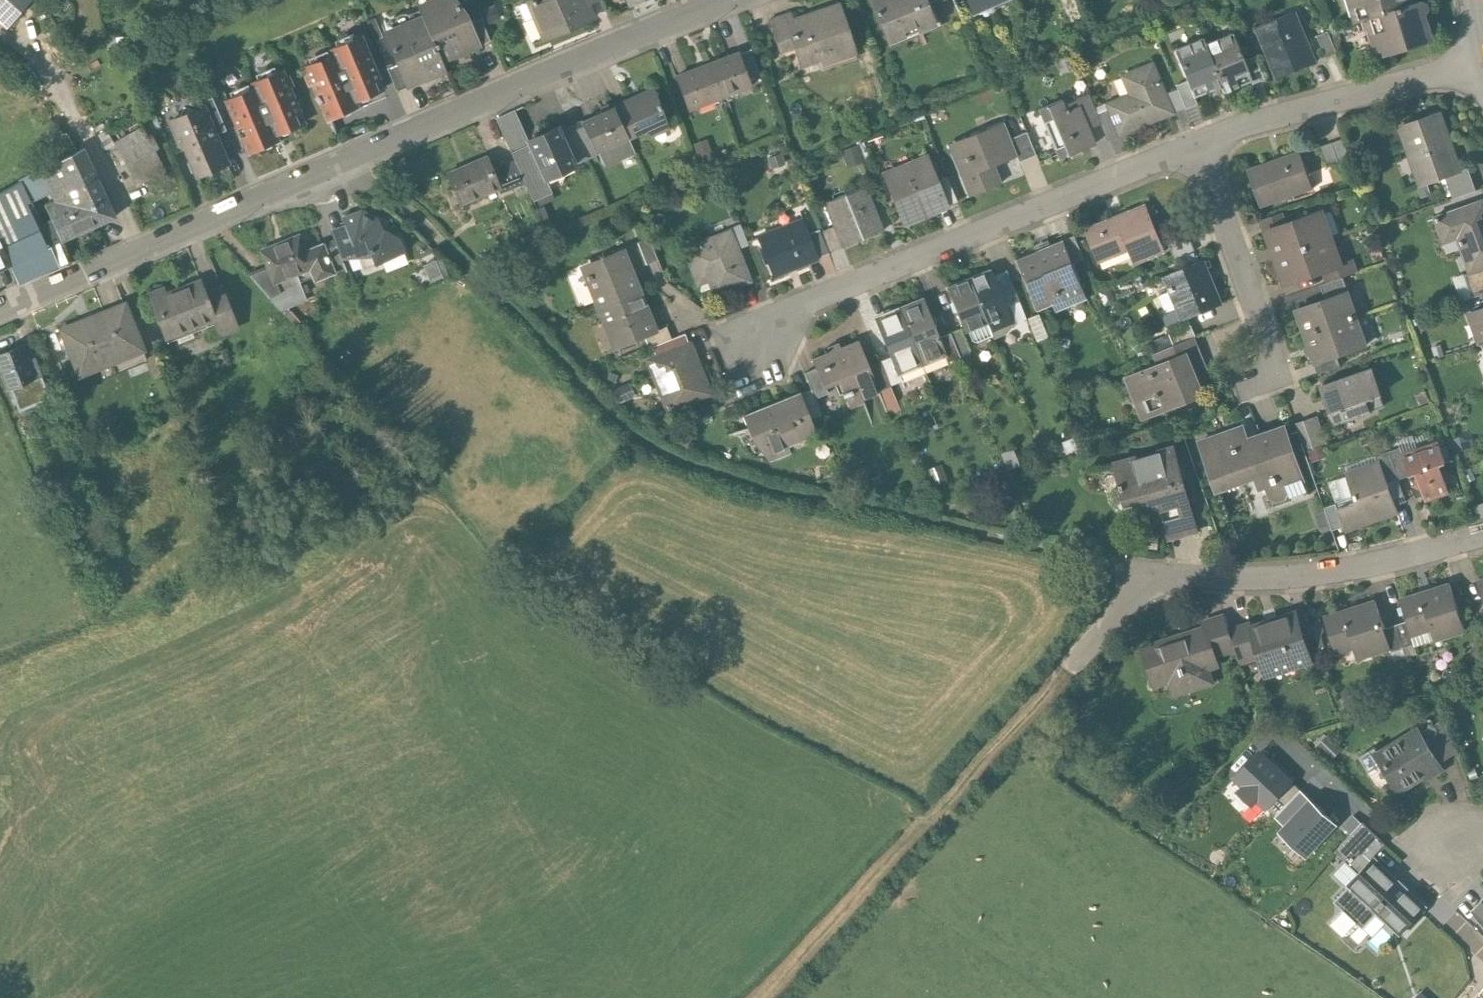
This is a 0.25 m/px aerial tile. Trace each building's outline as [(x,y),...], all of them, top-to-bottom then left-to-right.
[(2,29),(29,0),(0,0),(0,27),(2,29)] [(442,64),(483,46),(462,0),(429,0),(415,6),(419,16),(442,64)] [(600,0),(526,0),(524,1),(542,42),(595,20),(589,7),(601,3),(600,0)] [(630,10),(651,0),(625,0),(630,10)] [(889,46),(941,26),(933,5),(932,0),(871,0),(889,46)] [(974,17),(1012,0),(966,0),(974,17)] [(1366,22),(1420,5),(1418,0),(1348,0),(1356,26),(1366,22)] [(790,11),(769,17),(780,54),(795,49),(802,71),(860,53),(844,1),(792,16),(790,11)] [(1430,2),(1420,5),(1366,22),(1379,64),(1443,45),(1430,2)] [(1319,64),(1300,12),(1256,29),(1275,80),(1319,64)] [(442,64),(419,16),(379,34),(405,92),(447,74),(442,64)] [(1236,33),(1207,46),(1225,90),(1255,77),(1236,33)] [(330,55),(301,68),(327,125),(360,110),(358,105),(388,92),(362,35),(328,51),(330,55)] [(1196,103),(1225,90),(1207,46),(1203,38),(1173,51),(1196,103)] [(741,51),(708,63),(723,104),(756,92),(741,51)] [(1178,115),(1156,62),(1119,77),(1127,95),(1107,103),(1121,139),(1178,115)] [(689,116),(723,104),(708,63),(674,75),(689,116)] [(250,90),(222,101),(245,158),(280,144),(277,137),(306,126),(283,69),(248,83),(250,90)] [(653,89),(616,106),(632,141),(646,134),(649,139),(671,129),(653,89)] [(1104,126),(1091,96),(1068,105),(1066,99),(1049,106),(1071,158),(1098,147),(1092,131),(1104,126)] [(205,106),(166,122),(191,182),(230,166),(205,106)] [(616,106),(581,122),(597,157),(632,141),(616,106)] [(1446,176),(1460,171),(1440,112),(1401,127),(1421,185),(1446,176)] [(135,113),(104,130),(136,188),(167,171),(135,113)] [(1005,123),(948,146),(969,200),(1006,185),(998,166),(1018,158),(1021,165),(1038,159),(1029,136),(1013,142),(1005,123)] [(560,127),(526,141),(528,145),(544,185),(578,170),(560,127)] [(544,185),(528,145),(489,161),(502,191),(504,195),(525,186),(532,203),(549,196),(544,185)] [(52,202),(42,206),(61,246),(117,219),(83,147),(36,169),(52,202)] [(1305,152),(1249,171),(1263,213),(1319,194),(1305,152)] [(487,154),(444,172),(460,208),(502,191),(489,161),(487,154)] [(953,210),(930,154),(882,174),(905,229),(953,210)] [(1460,171),(1446,176),(1454,198),(1476,191),(1468,168),(1460,171)] [(0,191),(0,260),(3,269),(47,250),(19,180),(0,191)] [(869,186),(824,204),(844,252),(889,234),(869,186)] [(1435,216),(1446,249),(1459,244),(1471,278),(1482,273),(1482,200),(1435,216)] [(1149,205),(1084,232),(1100,268),(1130,255),(1137,269),(1170,255),(1149,205)] [(343,226),(329,230),(340,262),(369,261),(372,268),(406,256),(399,237),(382,230),(379,218),(362,210),(341,216),(343,226)] [(1265,231),(1274,259),(1337,237),(1328,210),(1265,231)] [(820,262),(802,219),(754,238),(771,282),(820,262)] [(752,285),(732,231),(682,250),(696,288),(707,284),(713,299),(752,285)] [(299,235),(259,250),(273,286),(308,272),(313,284),(336,275),(323,243),(305,250),(299,235)] [(1337,237),(1274,259),(1285,290),(1325,276),(1328,286),(1361,275),(1356,258),(1345,262),(1337,237)] [(1068,242),(1018,263),(1038,315),(1089,295),(1068,242)] [(579,268),(596,310),(641,292),(624,249),(579,268)] [(1209,262),(1166,278),(1183,323),(1226,307),(1209,262)] [(995,269),(969,280),(992,338),(1019,327),(995,269)] [(196,274),(143,294),(162,343),(213,323),(218,337),(238,329),(221,285),(203,292),(196,274)] [(992,338),(969,280),(948,288),(971,346),(992,338)] [(659,335),(641,292),(596,310),(613,353),(659,335)] [(1297,310),(1307,338),(1362,320),(1353,292),(1297,310)] [(926,298),(900,308),(923,370),(949,360),(926,298)] [(125,302),(56,329),(75,380),(145,353),(125,302)] [(898,380),(923,370),(900,308),(874,318),(898,380)] [(1469,313),(1481,350),(1482,349),(1482,309),(1469,313)] [(1372,349),(1362,320),(1307,338),(1316,367),(1372,349)] [(694,341),(645,360),(668,418),(716,399),(694,341)] [(862,342),(815,360),(826,393),(842,386),(852,412),(883,399),(862,342)] [(21,346),(0,354),(0,374),(7,392),(34,381),(21,346)] [(1211,399),(1193,355),(1126,381),(1143,425),(1211,399)] [(1376,369),(1322,390),(1334,421),(1388,400),(1376,369)] [(801,395),(743,418),(751,444),(769,464),(791,456),(789,449),(819,438),(801,395)] [(1311,418),(1299,422),(1306,447),(1318,444),(1311,418)] [(1219,502),(1259,487),(1252,441),(1248,428),(1199,444),(1219,502)] [(1290,428),(1252,441),(1259,487),(1262,499),(1270,495),(1273,503),(1282,505),(1290,502),(1291,492),(1308,486),(1290,428)] [(1404,453),(1415,483),(1423,508),(1453,498),(1444,471),(1451,468),(1442,440),(1404,453)] [(1204,539),(1181,448),(1115,465),(1126,507),(1136,505),(1142,528),(1162,523),(1168,548),(1204,539)] [(1379,462),(1391,491),(1415,483),(1404,453),(1379,462)] [(1391,491),(1379,462),(1328,480),(1347,533),(1399,516),(1391,491)] [(1472,584),(1482,615),(1482,580),(1472,584)] [(1466,638),(1448,585),(1397,602),(1405,625),(1410,640),(1429,634),(1434,648),(1466,638)] [(1382,632),(1372,602),(1319,619),(1320,622),(1329,647),(1333,659),(1353,652),(1357,665),(1390,654),(1382,632)] [(1227,631),(1222,616),(1203,623),(1205,627),(1215,660),(1234,654),(1227,631)] [(1294,616),(1246,632),(1256,662),(1263,683),(1311,668),(1306,654),(1298,629),(1294,616)] [(1329,647),(1320,622),(1298,629),(1306,654),(1329,647)] [(1234,654),(1239,668),(1256,662),(1246,632),(1244,625),(1227,631),(1234,654)] [(1410,640),(1405,625),(1382,632),(1390,654),(1412,647),(1410,640)] [(1215,660),(1205,627),(1136,650),(1151,696),(1167,690),(1171,704),(1215,690),(1210,675),(1219,672),(1215,660)] [(1419,735),(1437,764),(1457,751),(1446,718),(1419,735)] [(1419,735),(1417,732),(1379,754),(1375,748),(1358,758),(1371,778),(1387,768),(1400,790),(1439,766),(1437,764),(1419,735)] [(1343,753),(1328,737),(1315,749),(1330,765),(1343,753)] [(1270,763),(1260,754),(1236,779),(1245,788),(1240,793),(1252,805),(1257,799),(1267,808),(1278,796),(1291,783),(1270,763)] [(1270,763),(1291,783),(1295,778),(1274,759),(1270,763)] [(1287,827),(1310,801),(1300,792),(1288,805),(1276,817),(1287,827)] [(1276,817),(1288,805),(1278,796),(1267,808),(1276,817)] [(1336,825),(1310,801),(1287,827),(1280,833),(1306,857),(1336,825)] [(1362,877),(1375,863),(1370,858),(1384,844),(1362,824),(1336,852),(1362,877)] [(1422,907),(1375,863),(1362,877),(1338,902),(1345,909),(1362,925),(1377,909),(1400,931),(1422,907)] [(1474,912),(1482,921),(1482,903),(1474,912)] [(1348,940),(1362,925),(1345,909),(1331,924),(1348,940)]
